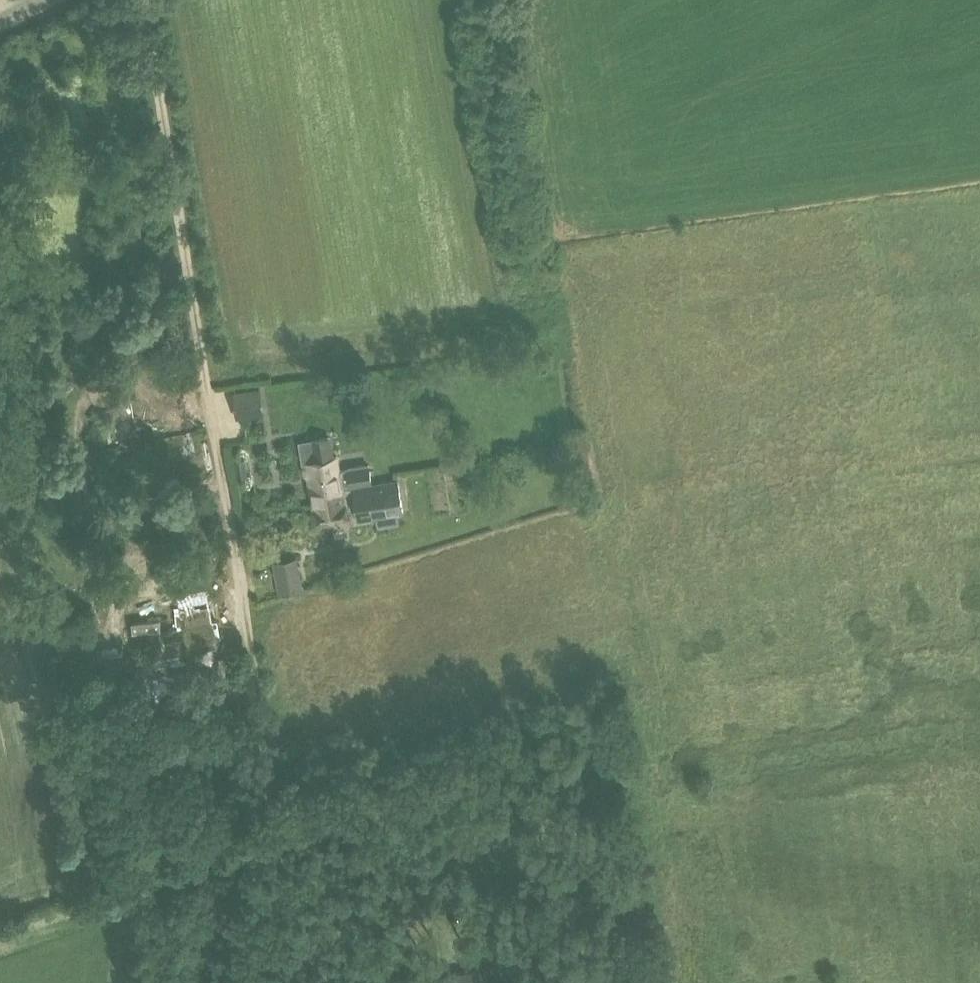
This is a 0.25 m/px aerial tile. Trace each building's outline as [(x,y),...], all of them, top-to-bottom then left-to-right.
[(234,393),(238,417),(263,413),(259,390),(234,393)] [(348,469),(339,470),(337,456),(333,457),(330,436),(313,439),(316,460),(306,461),(306,464),(305,467),(306,473),(308,475),(312,495),(314,507),(332,504),(332,499),(330,499),(328,491),(343,489),(342,486),(372,481),(369,464),(348,468),(348,469)] [(244,458),(236,459),(239,476),(247,474),(244,458)] [(332,504),(314,507),(314,509),(312,511),(313,520),(316,521),(317,523),(325,522),(327,523),(331,523),(332,520),(349,517),(348,510),(357,509),(358,518),(378,515),(380,526),(399,523),(397,512),(403,511),(398,481),(343,490),(343,489),(328,491),(330,499),(332,499),(332,504)] [(569,496),(570,504),(584,503),(583,494),(569,496)] [(275,561),(280,593),(303,590),(298,557),(275,561)] [(106,617),(120,614),(117,602),(104,606),(106,617)]
